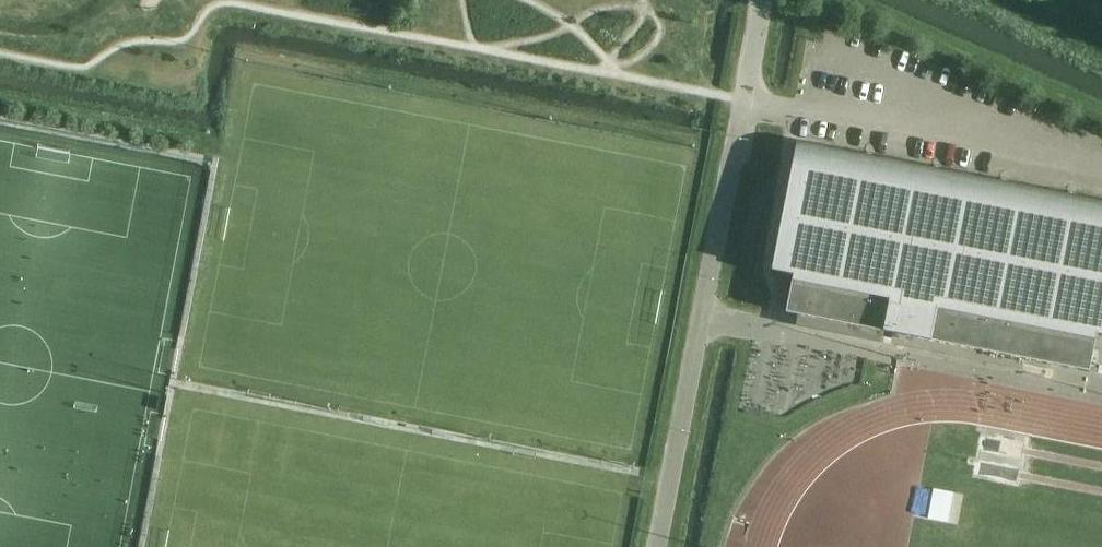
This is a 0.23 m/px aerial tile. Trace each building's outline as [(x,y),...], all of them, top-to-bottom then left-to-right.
[(1023,360),(1088,373),(1096,336),(1101,337),(1101,202),(796,142),(771,272),(792,276),(785,314),(1023,360)]
